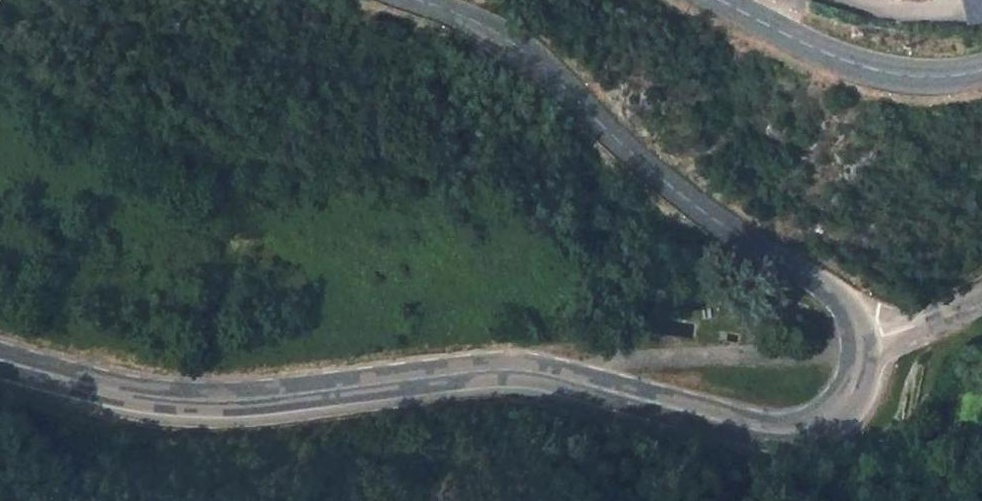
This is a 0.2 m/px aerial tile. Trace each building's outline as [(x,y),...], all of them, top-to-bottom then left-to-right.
[(967,24),(981,22),(981,0),(962,0),(967,24)]
